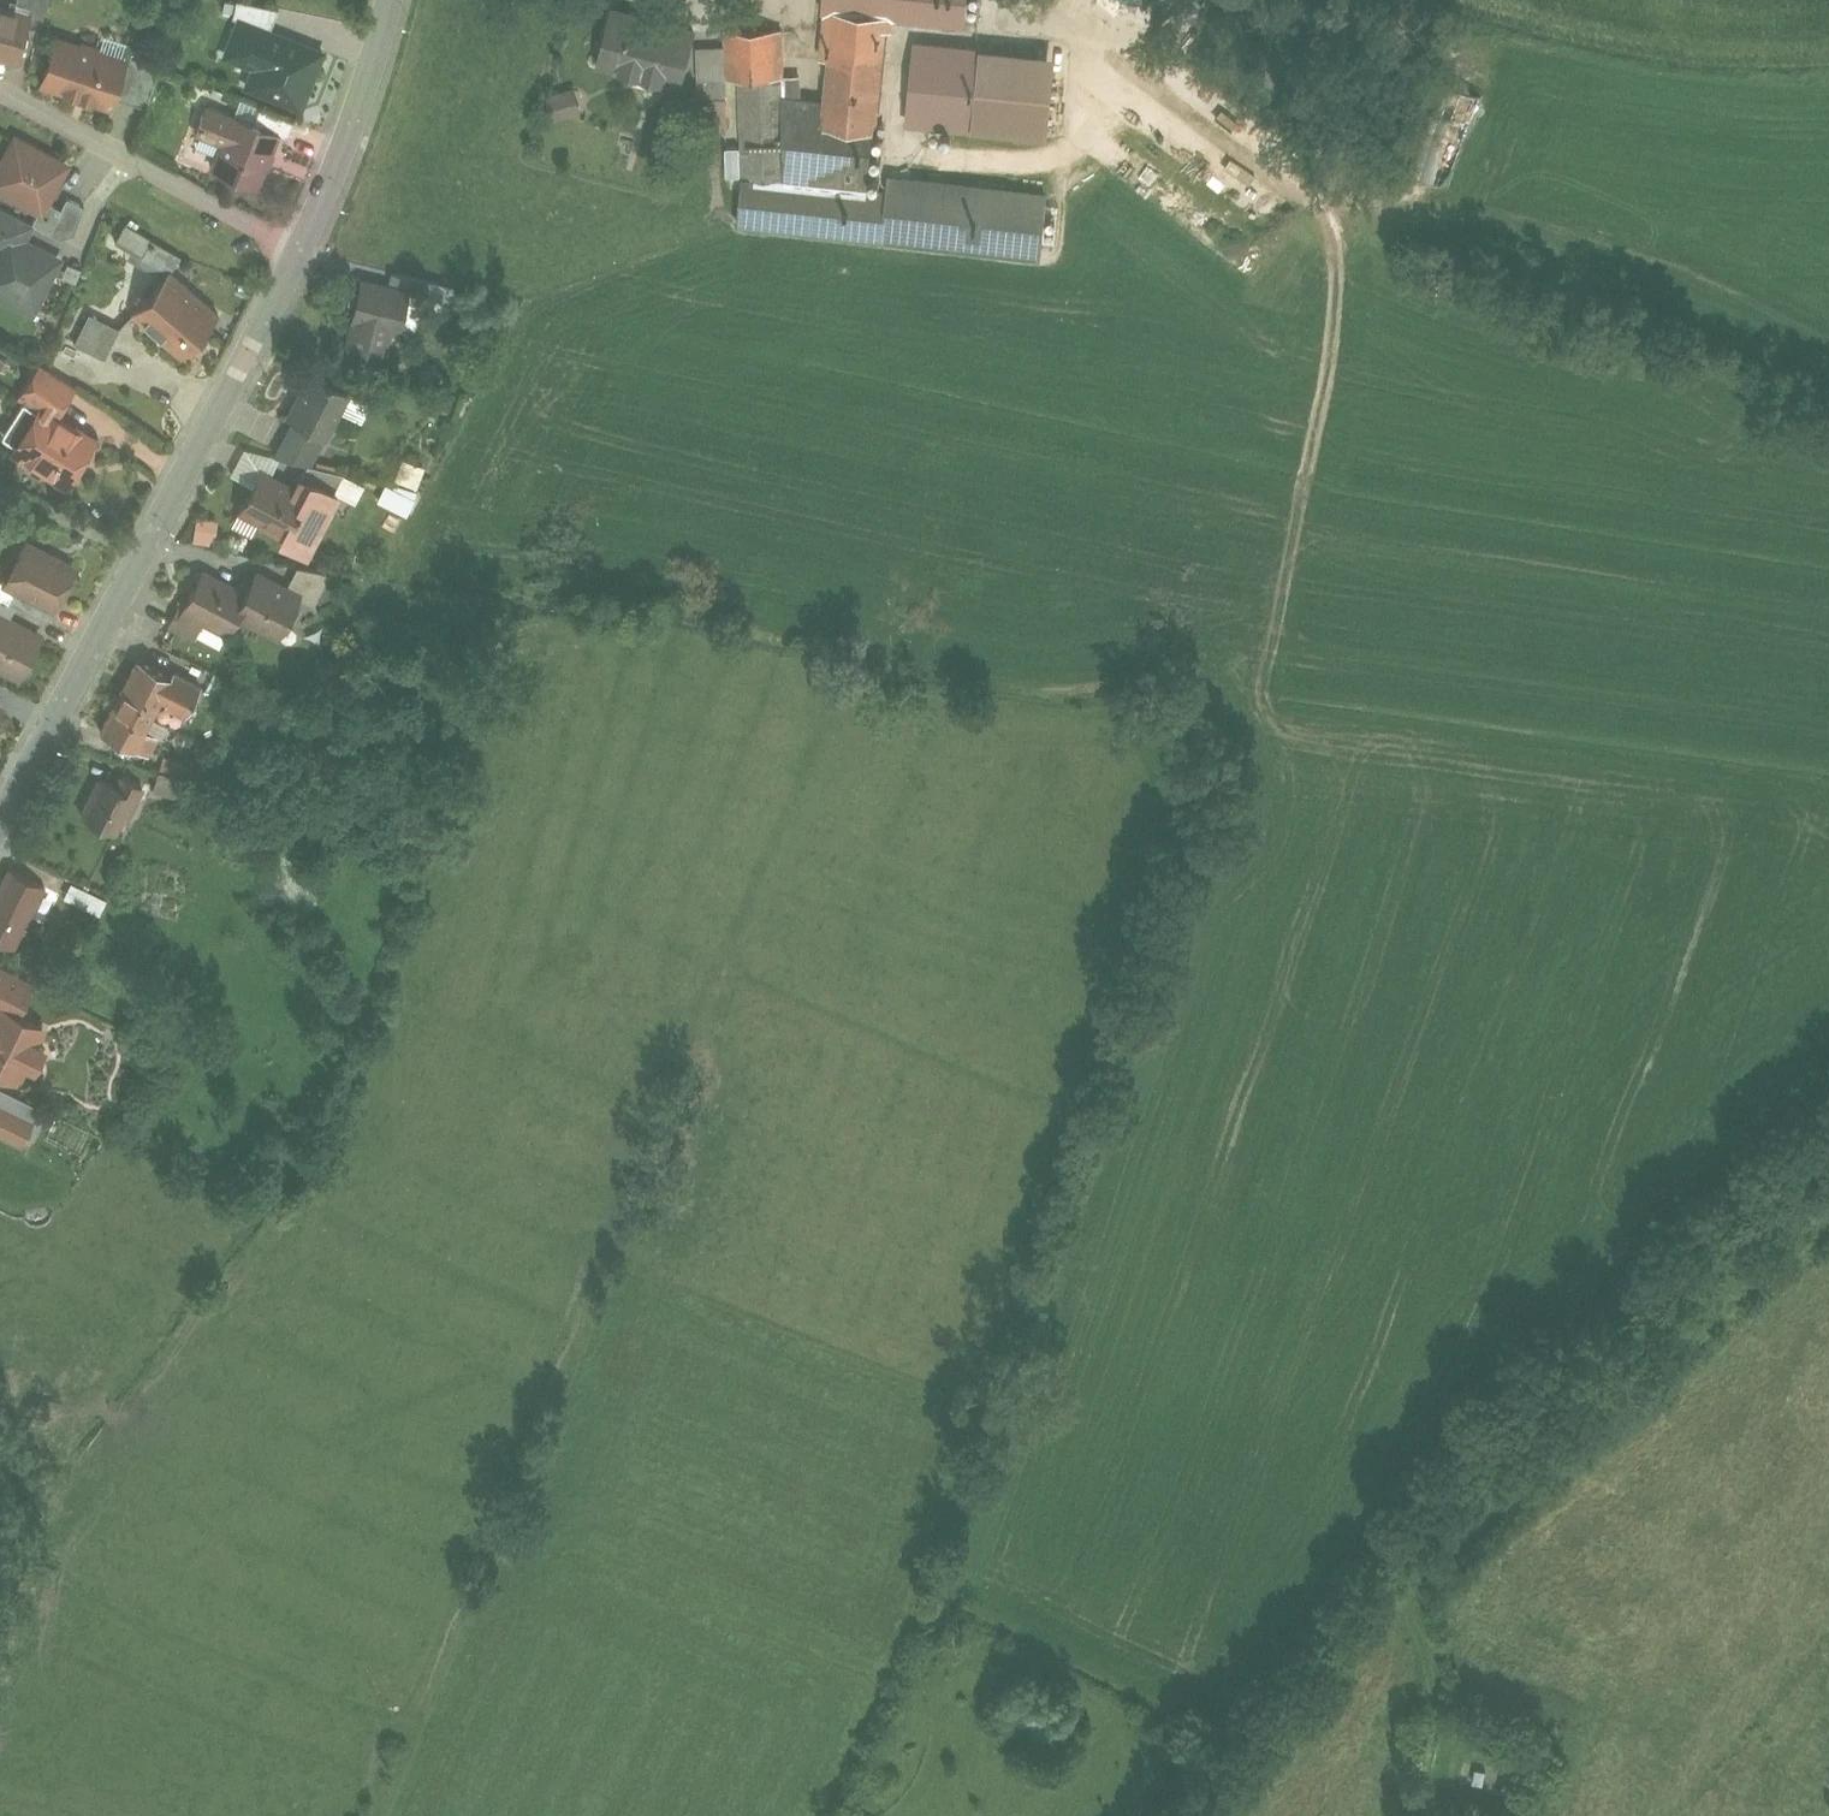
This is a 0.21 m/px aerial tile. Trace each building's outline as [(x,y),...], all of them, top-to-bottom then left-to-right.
[(27,46),(40,0),(0,0),(0,38),(27,46)] [(829,16),(822,97),(820,119),(884,126),(895,19),(966,23),(967,0),(830,0),(829,16)] [(233,21),(267,34),(274,12),(233,3),(229,19),(233,21)] [(595,58),(679,81),(694,26),(610,3),(595,58)] [(67,18),(48,67),(121,94),(124,86),(139,44),(135,43),(108,33),(67,18)] [(233,21),(218,58),(251,70),(242,91),(297,112),(319,55),(267,34),(233,21)] [(778,24),(724,26),(726,75),(736,75),(781,73),(778,24)] [(139,44),(124,86),(149,95),(166,50),(140,41),(139,44)] [(906,120),(1054,133),(1062,52),(914,41),(906,120)] [(781,73),(736,75),(744,174),(778,178),(785,116),(820,119),(822,97),(783,92),(781,73)] [(573,83),(548,95),(559,119),(585,107),(573,83)] [(240,103),(232,122),(277,141),(283,144),(291,125),(240,103)] [(232,122),(205,110),(192,138),(218,150),(208,173),(254,194),(277,141),(232,122)] [(884,126),(820,119),(785,116),(778,178),(878,188),(884,126)] [(23,118),(0,161),(0,171),(45,195),(53,199),(59,187),(80,148),(23,118)] [(878,188),(778,178),(744,174),(739,221),(1038,252),(1045,189),(892,174),(890,189),(878,188)] [(74,180),(68,191),(56,214),(69,222),(84,217),(92,190),(74,180)] [(68,191),(59,187),(53,199),(45,195),(40,206),(56,214),(68,191)] [(73,242),(32,220),(36,212),(12,199),(2,220),(8,223),(0,239),(0,280),(43,301),(73,242)] [(188,241),(133,207),(123,224),(139,234),(133,245),(166,266),(177,253),(188,241)] [(78,246),(77,246),(71,259),(84,266),(90,251),(78,246)] [(229,297),(177,253),(166,266),(140,297),(192,341),(229,297)] [(394,268),(367,261),(350,330),(392,340),(398,313),(419,318),(430,277),(394,268)] [(128,314),(97,298),(82,324),(114,341),(128,314)] [(298,403),(330,420),(355,373),(317,352),(292,400),(298,403)] [(38,409),(51,417),(56,411),(62,415),(79,388),(37,362),(17,396),(24,401),(38,409)] [(2,436),(16,445),(38,409),(24,401),(2,436)] [(279,439),(311,455),(315,458),(320,448),(334,422),(330,420),(298,403),(279,439)] [(38,409),(16,445),(57,470),(51,480),(66,489),(94,444),(79,434),(83,427),(62,415),(56,411),(51,417),(38,409)] [(433,452),(408,442),(400,463),(425,473),(433,452)] [(353,465),(320,448),(315,458),(311,455),(299,477),(267,460),(247,496),(280,513),(277,519),(319,541),(355,473),(351,471),(353,465)] [(227,508),(203,504),(200,527),(224,530),(227,508)] [(90,551),(35,523),(10,571),(32,582),(62,597),(65,599),(90,551)] [(254,576),(241,602),(286,624),(310,574),(295,567),(265,552),(254,576)] [(303,552),(295,567),(310,574),(326,582),(338,558),(303,552)] [(254,576),(207,553),(179,611),(202,622),(204,618),(228,630),(241,602),(254,576)] [(57,608),(62,597),(32,582),(27,592),(57,608)] [(29,667),(51,623),(1,597),(0,599),(0,653),(29,667)] [(178,660),(144,644),(109,717),(155,739),(177,694),(196,703),(211,671),(180,656),(178,660)] [(14,693),(0,686),(0,722),(14,693)] [(122,769),(105,762),(87,800),(127,819),(150,770),(127,760),(122,769)] [(16,854),(0,887),(0,924),(24,936),(38,906),(50,911),(65,877),(16,854)] [(32,999),(44,972),(0,951),(0,993),(3,994),(6,987),(32,999)] [(6,987),(3,994),(0,1000),(0,1057),(29,1070),(36,1054),(47,1059),(58,1034),(48,1030),(56,1011),(32,999),(6,987)] [(7,1073),(0,1087),(0,1114),(2,1115),(31,1129),(48,1092),(7,1073)] [(855,1806),(850,1815),(875,1815),(855,1806)]
